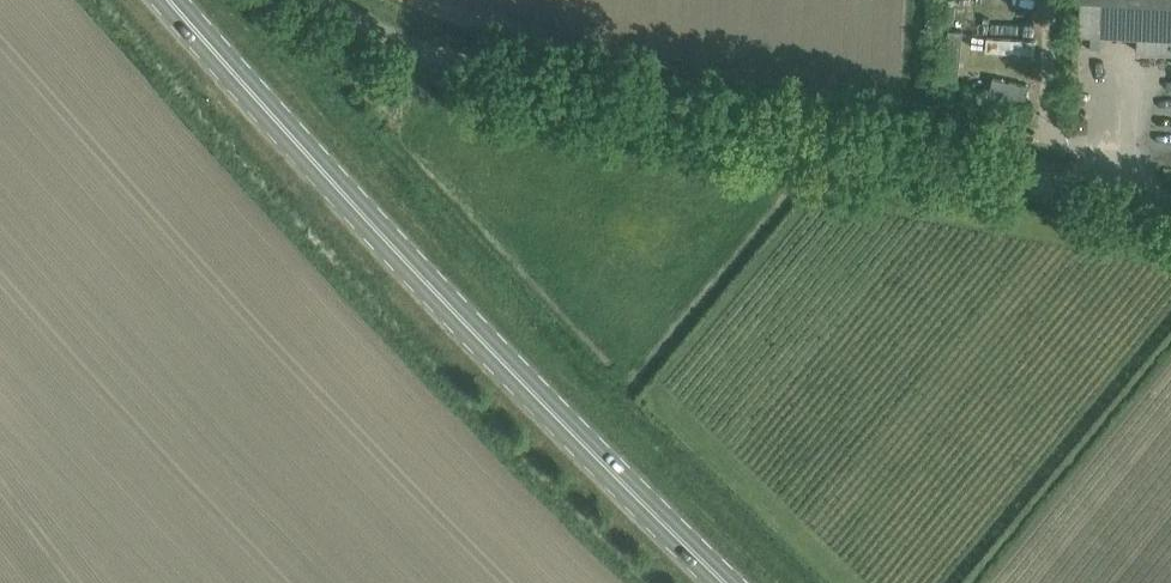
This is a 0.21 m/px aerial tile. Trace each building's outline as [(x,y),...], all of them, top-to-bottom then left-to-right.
[(1080,32),(1138,35),(1137,51),(1170,52),(1170,0),(1082,0),(1080,32)] [(981,79),(1030,81),(1032,37),(983,35),(981,79)]
